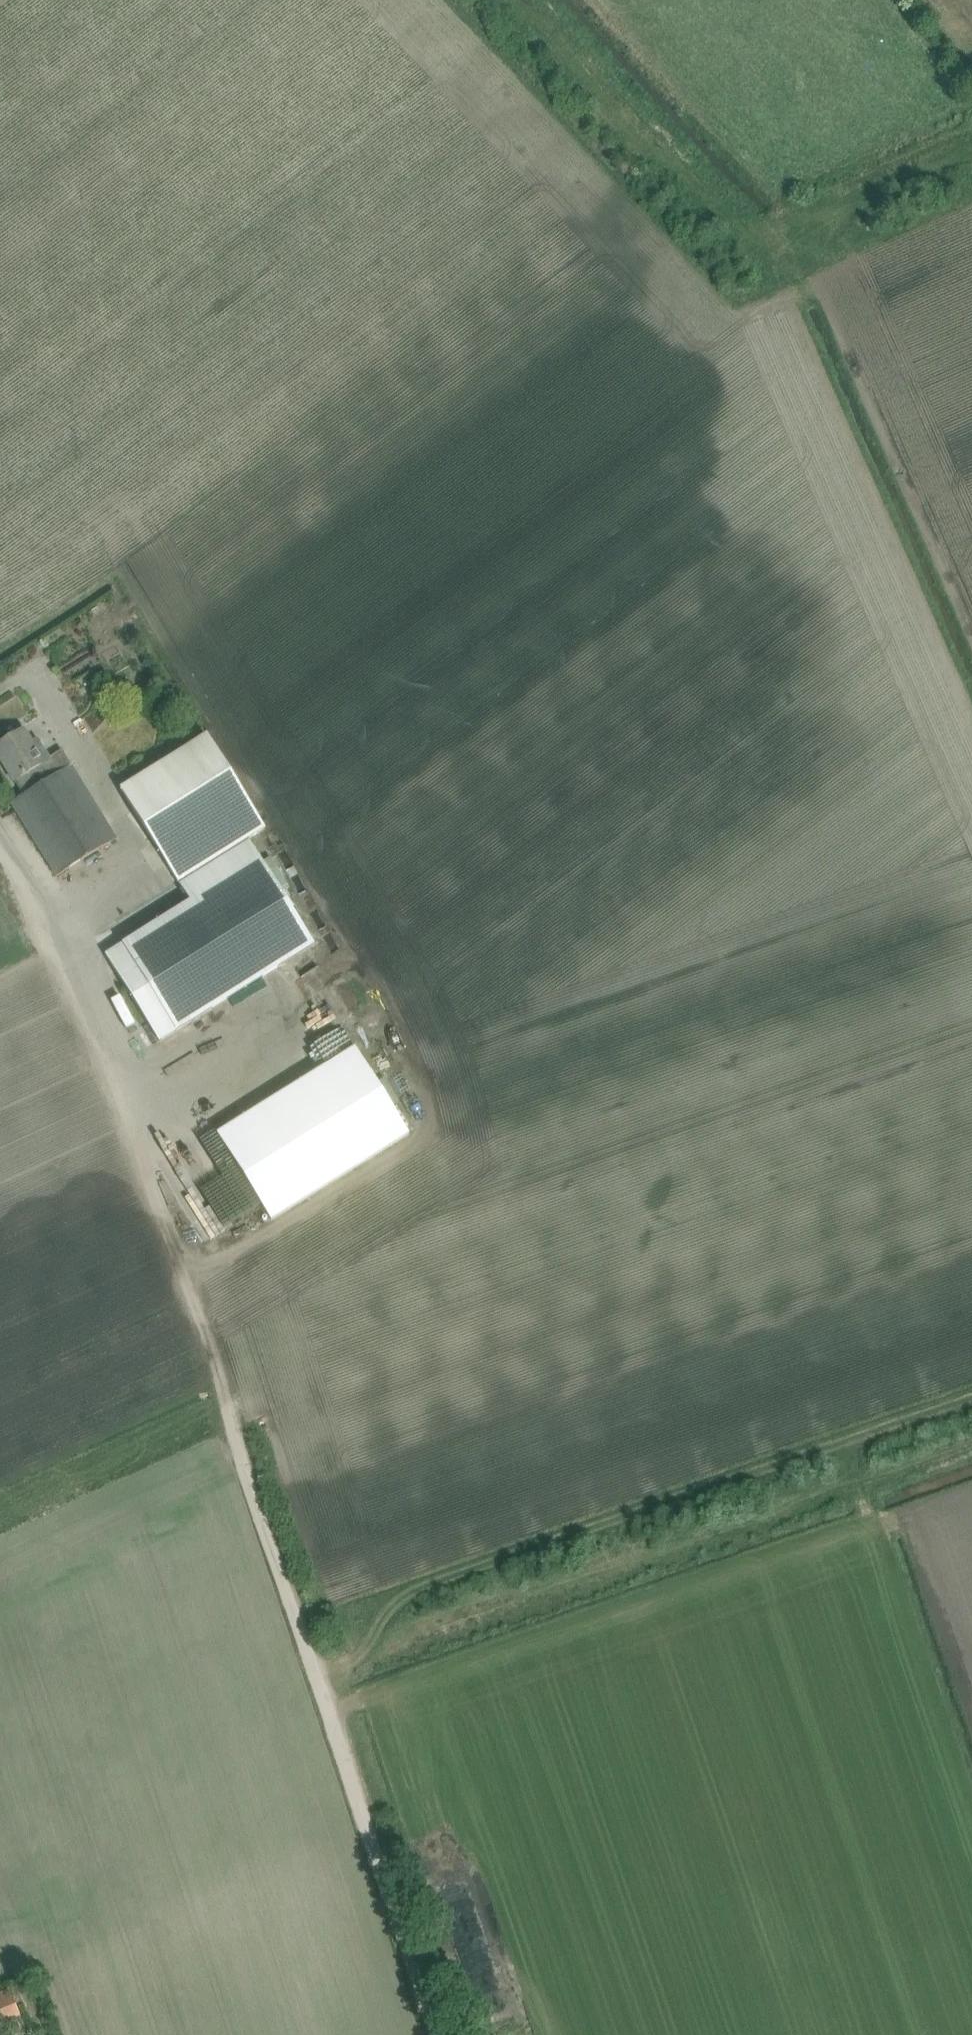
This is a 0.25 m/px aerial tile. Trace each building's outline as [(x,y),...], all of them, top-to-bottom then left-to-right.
[(0,744),(0,758),(23,795),(11,802),(57,876),(117,838),(62,749),(49,758),(38,740),(33,743),(24,729),(0,744)] [(106,954),(159,1041),(314,945),(280,890),(287,885),(269,857),(262,862),(250,841),(249,841),(248,839),(265,828),(205,736),(120,789),(190,902),(106,954)] [(271,1220),(409,1134),(391,1106),(398,1101),(384,1078),(377,1083),(355,1048),(217,1134),(271,1220)] [(21,2013),(1,2011),(0,2023),(20,2025),(21,2013)]
